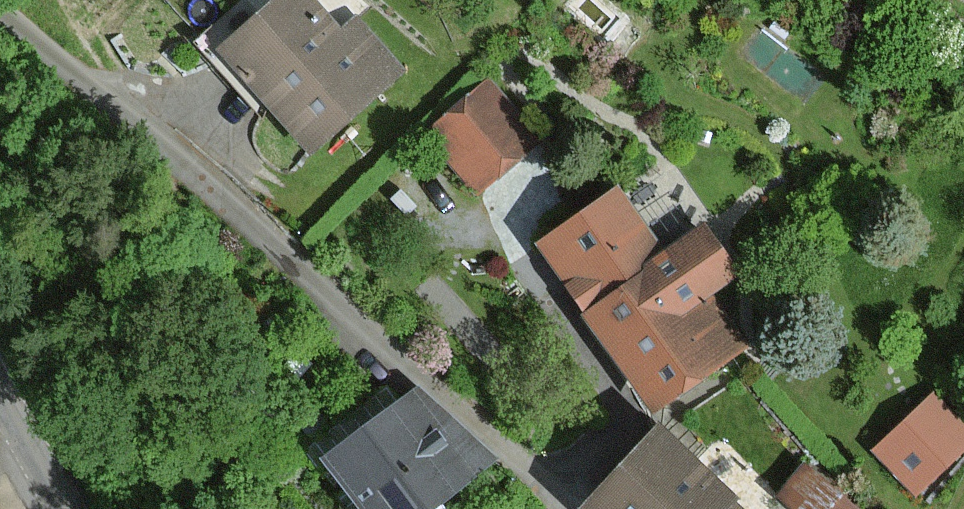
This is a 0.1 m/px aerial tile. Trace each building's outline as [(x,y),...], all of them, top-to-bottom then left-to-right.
[(225,50),(315,149),(405,69),(358,18),(342,32),(313,0),(280,0),(225,50)] [(489,82),(427,141),(485,201),(547,142),(489,82)] [(621,193),(552,241),(661,400),(739,347),(704,296),(738,272),(708,229),(666,258),(621,193)] [(319,458),(360,508),(415,508),(480,456),(418,379),(319,458)] [(879,448),(919,490),(963,448),(963,425),(935,395),(879,448)] [(591,507),(593,508),(738,508),(734,506),(741,499),(666,428),(591,507)] [(781,494),(799,508),(858,508),(806,465),(781,494)]
